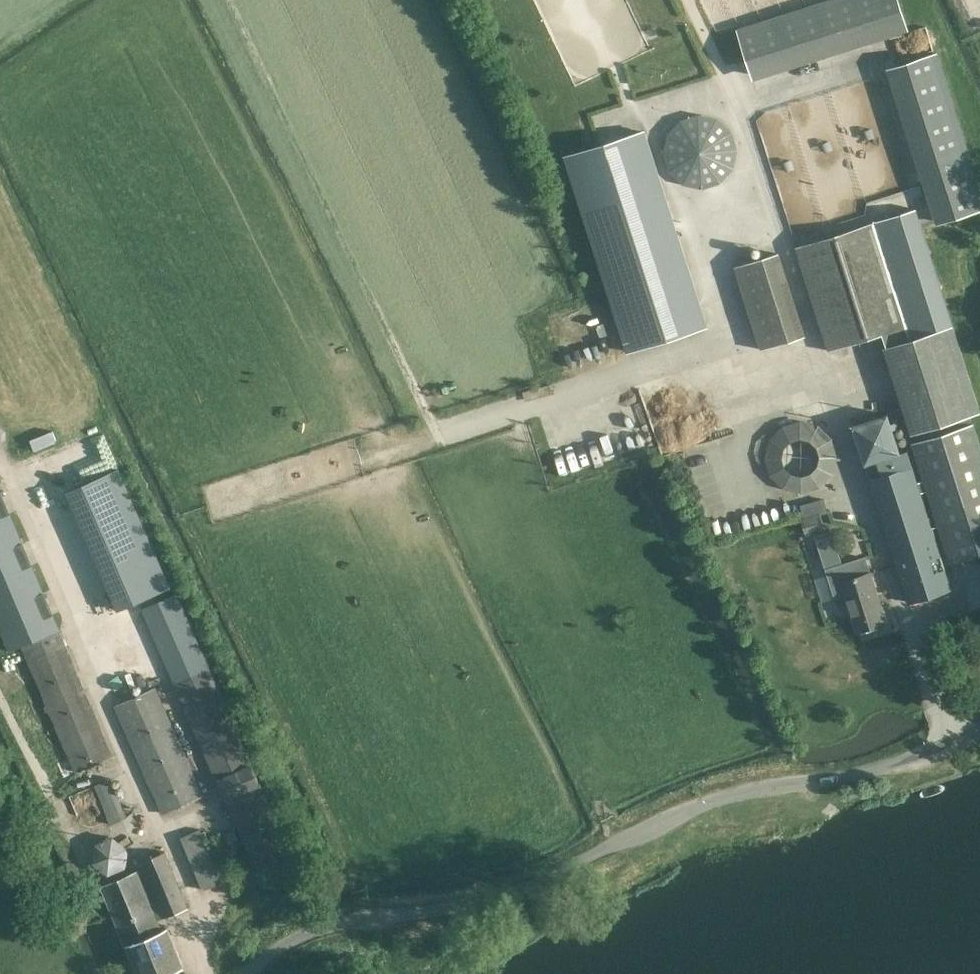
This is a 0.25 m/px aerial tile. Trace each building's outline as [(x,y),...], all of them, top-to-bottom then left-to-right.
[(738,29),(752,75),(907,26),(898,0),(829,0),(738,29)] [(892,68),(941,222),(979,209),(979,186),(975,170),(938,53),(892,68)] [(911,188),(923,184),(911,144),(899,147),(911,188)] [(638,362),(721,339),(655,147),(572,172),(638,362)] [(875,223),(909,328),(883,336),(886,346),(952,325),(914,210),(875,223)] [(875,223),(796,248),(829,351),(883,336),(909,328),(875,223)] [(776,254),(734,267),(761,351),(803,337),(776,254)] [(979,412),(952,325),(886,346),(914,433),(979,412)] [(888,414),(852,426),(863,461),(899,450),(888,414)] [(765,479),(827,495),(843,434),(781,418),(765,479)] [(949,563),(979,552),(979,446),(972,422),(912,442),(949,563)] [(899,450),(863,461),(908,602),(950,589),(910,462),(904,464),(899,450)] [(119,468),(66,490),(118,610),(171,587),(119,468)] [(10,651),(23,645),(59,630),(0,491),(0,627),(10,651)] [(820,512),(801,518),(807,535),(826,529),(820,512)] [(866,555),(828,568),(841,607),(850,604),(859,629),(887,620),(866,555)] [(175,592),(143,606),(146,615),(173,679),(254,865),(289,850),(207,664),(178,601),(175,592)] [(59,630),(23,645),(77,772),(112,757),(59,630)] [(164,812),(200,796),(153,688),(117,704),(164,812)] [(100,793),(111,821),(128,815),(114,777),(77,791),(81,800),(100,793)] [(237,829),(226,834),(231,844),(242,840),(237,829)] [(182,839),(202,888),(219,881),(199,832),(182,839)] [(112,834),(97,841),(95,857),(108,868),(122,862),(124,846),(112,834)] [(211,847),(215,857),(223,853),(219,843),(211,847)] [(164,853),(143,862),(159,899),(165,914),(186,905),(164,853)] [(161,930),(150,903),(136,871),(103,885),(128,944),(161,930)] [(138,973),(169,973),(185,967),(168,927),(161,930),(128,944),(126,945),(138,973)]
